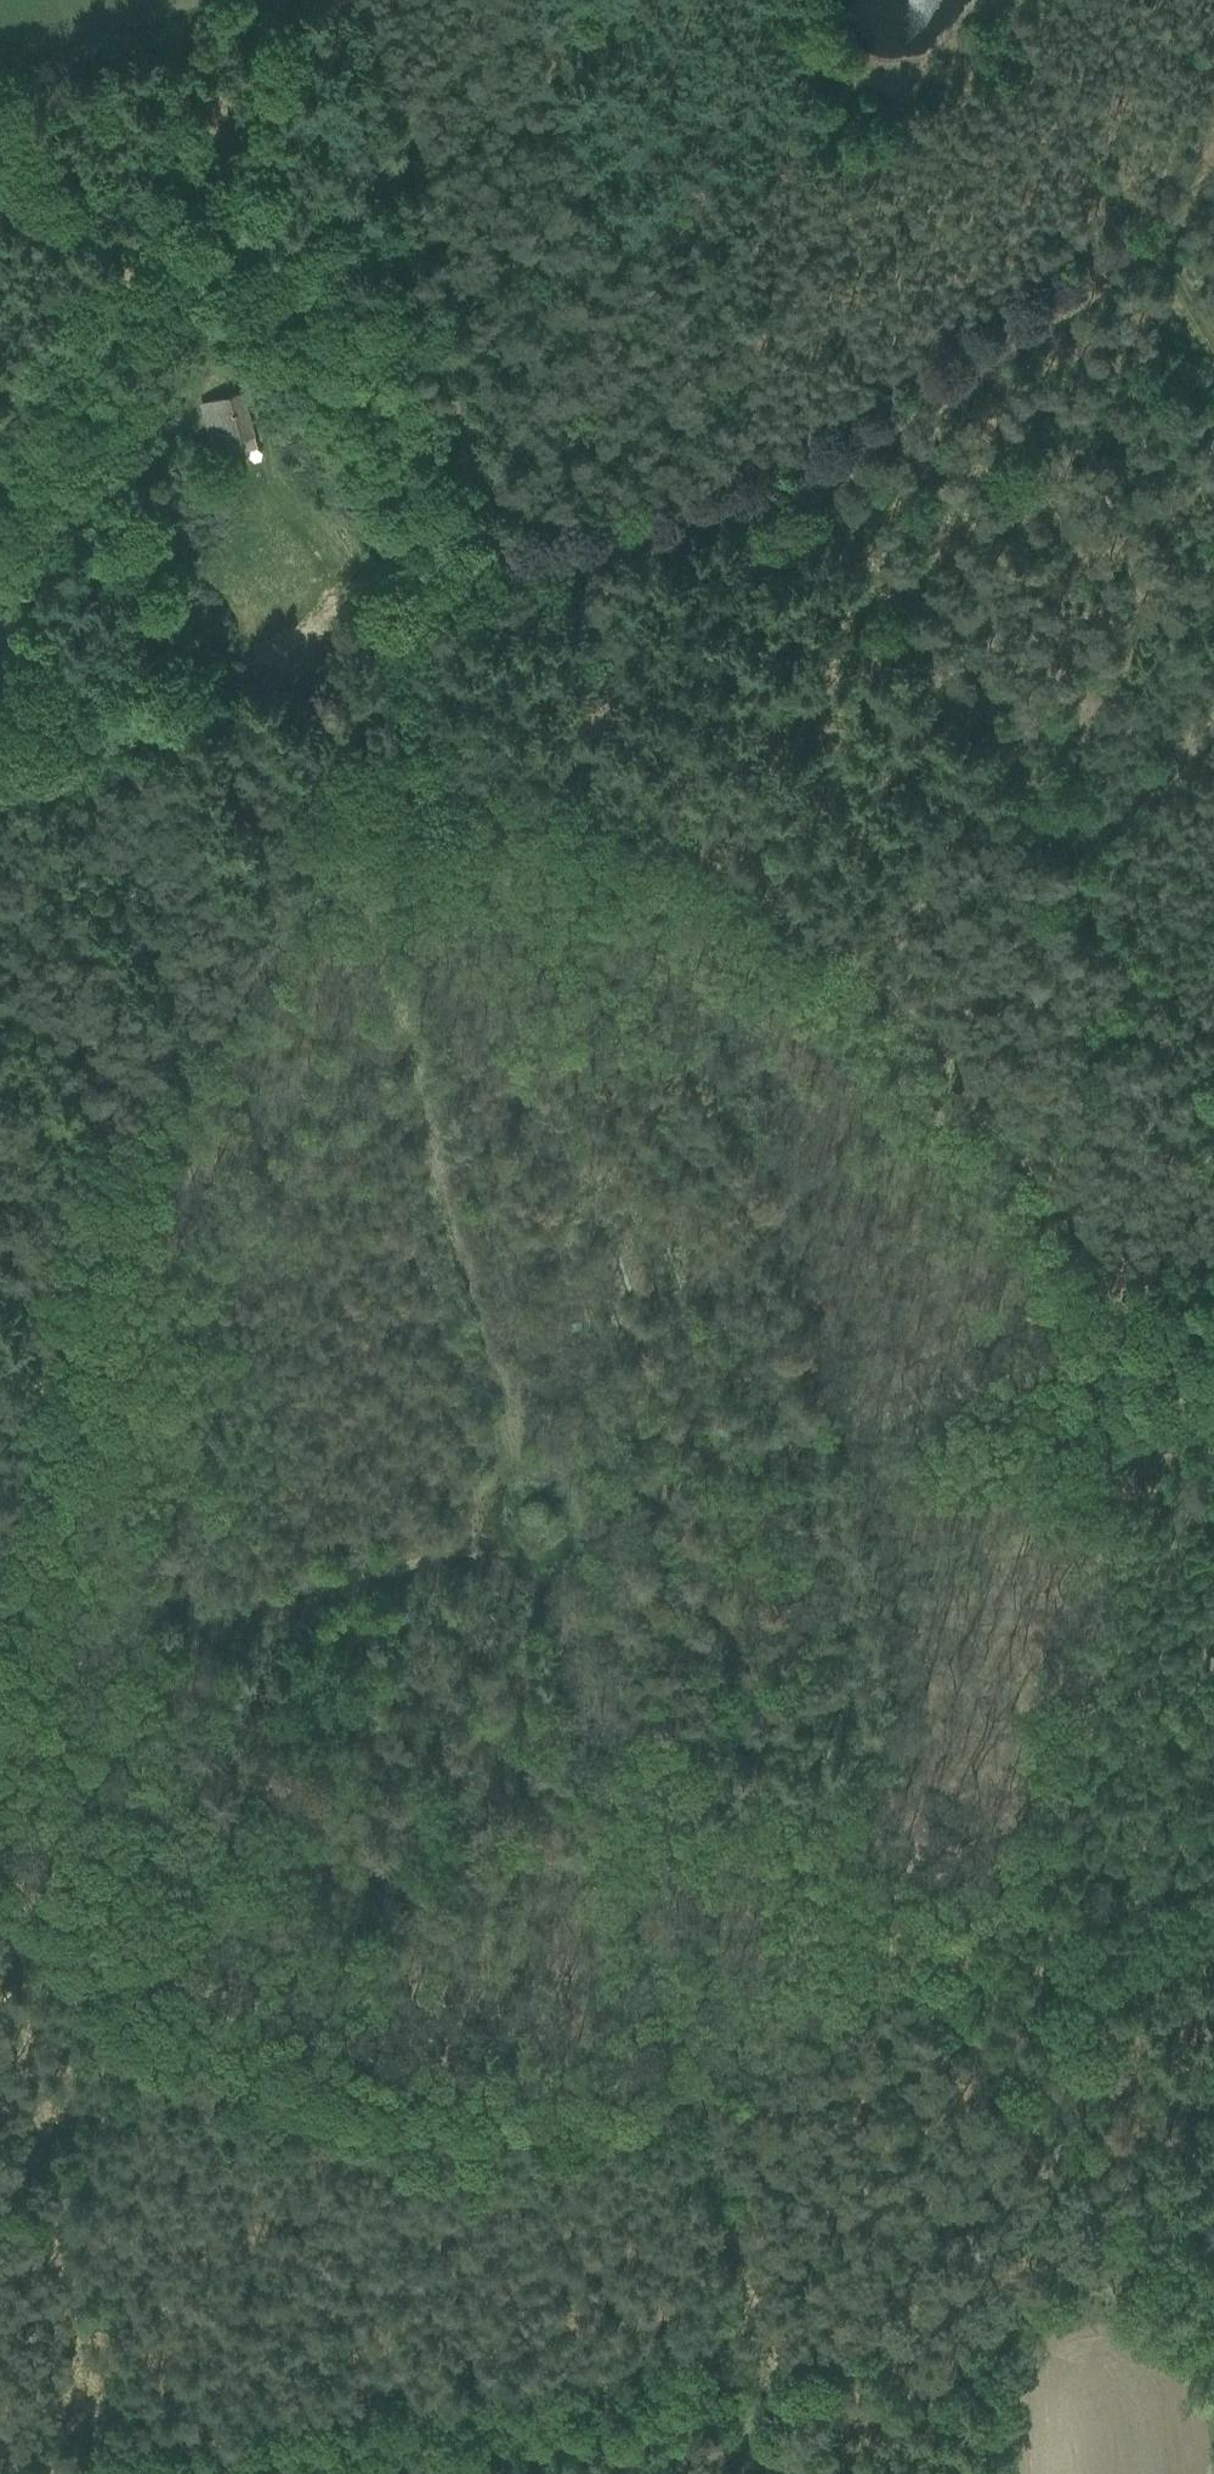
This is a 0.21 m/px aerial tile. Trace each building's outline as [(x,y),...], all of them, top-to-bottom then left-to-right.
[(259,447),(240,388),(195,402),(208,445),(223,441),(228,456),(259,447)]
